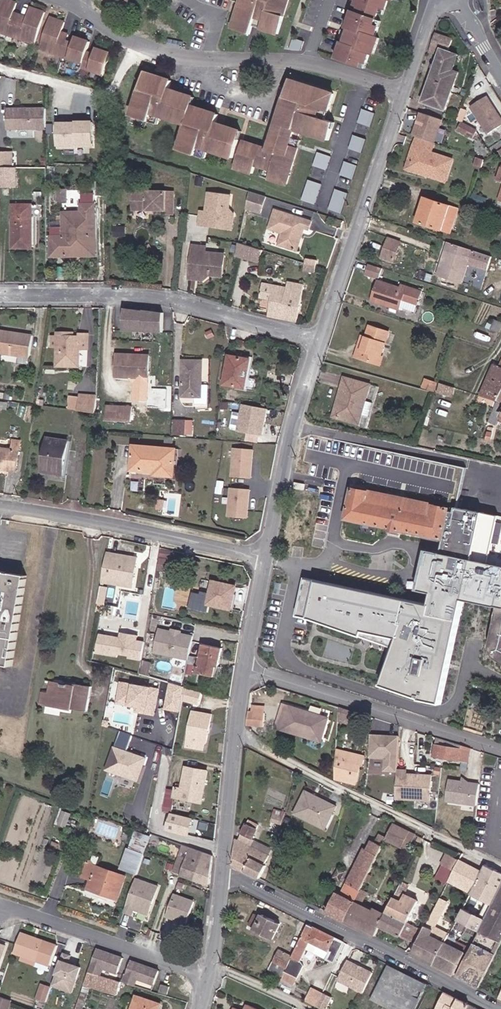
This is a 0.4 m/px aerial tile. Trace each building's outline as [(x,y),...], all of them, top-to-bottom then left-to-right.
[(104,1),(126,9),(129,0),(104,0),(104,1)] [(260,28),(278,34),(288,0),(240,0),(240,3),(243,4),(240,13),(237,11),(232,28),(249,33),(251,26),(253,19),(262,22),(260,28)] [(360,67),(362,61),(367,62),(370,52),(374,54),(380,37),(376,36),(379,26),(374,24),(380,6),(385,8),(388,0),(356,0),(354,4),(358,6),(356,12),(352,11),(346,27),(349,28),(360,32),(359,35),(347,31),(344,40),(356,44),(355,47),(343,43),(341,42),(336,58),(360,67)] [(45,12),(30,9),(26,18),(24,25),(10,20),(13,13),(16,6),(1,2),(0,4),(0,33),(34,44),(45,12)] [(24,25),(26,18),(13,13),(10,20),(24,25)] [(102,75),(104,68),(110,53),(104,51),(96,48),(93,55),(86,52),(89,42),(75,36),(72,43),(66,41),(59,38),(61,32),(65,22),(50,17),(40,49),(82,64),(81,68),(102,75)] [(251,26),(260,28),(262,22),(253,19),(251,26)] [(68,34),(61,32),(59,38),(66,41),(68,34)] [(454,38),(438,32),(431,50),(437,52),(439,46),(443,48),(424,100),(447,109),(460,72),(454,70),(460,54),(450,50),(454,38)] [(149,84),(152,75),(145,72),(142,81),(149,84)] [(171,81),(152,75),(149,84),(142,81),(131,114),(149,120),(151,113),(186,124),(177,149),(195,155),(197,147),(233,158),(239,140),(232,137),(234,129),(225,126),(224,130),(214,126),(215,122),(218,114),(199,108),(196,117),(189,114),(192,106),(186,104),(188,96),(177,92),(176,96),(167,93),(168,89),(171,81)] [(295,90),(298,83),(290,80),(288,87),(295,90)] [(334,94),(298,83),(295,90),(288,87),(276,124),(285,127),(283,135),(293,138),(295,130),(296,128),(305,130),(304,132),(328,139),(334,123),(326,121),(318,118),(321,110),(328,113),(334,94)] [(487,95),(471,105),(487,132),(500,124),(500,117),(487,95)] [(194,98),(188,96),(186,104),(192,106),(194,98)] [(199,108),(192,106),(189,114),(196,117),(199,108)] [(45,129),(45,109),(5,109),(6,122),(13,122),(13,129),(45,129)] [(370,127),(375,114),(362,109),(357,123),(370,127)] [(326,121),(328,113),(321,110),(318,118),(326,121)] [(441,140),(445,115),(420,111),(416,135),(441,140)] [(102,119),(64,118),(64,145),(102,146),(102,119)] [(477,129),(463,121),(459,129),(473,136),(477,129)] [(285,127),(276,124),(271,139),(291,146),(293,138),(283,135),(285,127)] [(232,137),(239,140),(241,132),(234,129),(232,137)] [(353,135),(349,149),(362,153),(366,140),(353,135)] [(432,142),(415,136),(411,147),(414,148),(408,165),(447,178),(453,161),(429,152),(432,142)] [(300,140),(293,138),(291,146),(297,148),(300,140)] [(291,146),(271,139),(268,149),(243,141),(237,160),(243,162),(241,170),(252,173),(254,166),(262,168),(270,171),(268,179),(286,184),(297,148),(291,146)] [(326,170),(331,156),(317,152),(313,166),(326,170)] [(243,162),(237,160),(234,168),(241,170),(243,162)] [(345,162),(340,176),(353,180),(358,166),(345,162)] [(447,178),(408,165),(408,166),(428,173),(428,176),(445,182),(447,178)] [(10,168),(6,168),(0,168),(0,188),(15,188),(15,168),(10,168)] [(259,176),(268,179),(270,171),(262,168),(259,176)] [(473,176),(479,178),(481,171),(476,169),(473,176)] [(322,184),(308,180),(302,200),(315,205),(322,184)] [(336,189),(329,210),(342,214),(349,194),(336,189)] [(131,192),(131,210),(156,209),(164,209),(165,191),(131,192)] [(164,209),(156,209),(156,214),(173,214),(173,191),(165,191),(164,209)] [(205,216),(199,215),(198,224),(225,228),(228,210),(229,210),(231,196),(208,192),(205,211),(205,216)] [(265,197),(249,192),(246,209),(260,213),(265,197)] [(489,198),(474,193),(472,200),(486,205),(489,198)] [(448,233),(457,209),(425,198),(417,222),(448,233)] [(77,214),(63,214),(63,238),(51,238),(51,255),(93,254),(92,205),(82,206),(82,214),(77,214)] [(31,206),(12,206),(12,248),(31,247),(31,206)] [(228,210),(225,228),(232,229),(234,215),(229,210),(228,210)] [(311,222),(274,210),(268,229),(281,233),(277,244),(298,251),(302,237),(300,236),(303,229),(305,229),(308,230),(311,222)] [(392,260),(398,241),(387,237),(380,256),(392,260)] [(432,284),(457,293),(467,263),(486,269),(491,256),(447,241),(432,284)] [(235,256),(258,263),(262,250),(238,243),(235,256)] [(199,252),(199,246),(192,245),(189,274),(198,275),(201,280),(204,281),(209,276),(221,277),(224,255),(205,253),(199,252)] [(381,268),(368,263),(365,273),(378,277),(381,268)] [(315,272),(316,267),(305,264),(305,270),(315,272)] [(401,298),(417,303),(422,288),(420,287),(418,290),(401,284),(399,287),(377,280),(371,300),(384,305),(386,300),(399,304),(401,298)] [(268,316),(296,321),(303,284),(288,281),(287,287),(262,282),(259,298),(271,300),(268,316)] [(398,309),(399,304),(386,300),(384,305),(398,309)] [(163,332),(163,313),(143,312),(143,313),(124,312),(123,330),(163,332)] [(380,355),(387,332),(369,325),(361,348),(357,347),(355,356),(380,364),(382,356),(380,355)] [(0,331),(0,353),(29,357),(32,336),(0,331)] [(57,335),(57,347),(57,366),(79,366),(79,349),(87,349),(87,333),(79,333),(79,336),(69,336),(69,331),(57,331),(57,335)] [(132,374),(147,375),(148,355),(117,354),(116,376),(132,377),(132,374)] [(225,383),(244,387),(248,361),(229,357),(225,383)] [(201,361),(182,361),(182,396),(200,397),(201,361)] [(498,399),(500,394),(500,365),(495,362),(481,395),(498,399)] [(427,377),(424,386),(437,390),(440,381),(427,377)] [(344,387),(335,418),(358,424),(369,386),(345,378),(342,386),(344,387)] [(79,412),(96,415),(97,400),(79,399),(79,412)] [(262,436),(266,409),(241,405),(237,432),(262,436)] [(130,407),(107,406),(107,419),(130,420),(130,407)] [(185,435),(185,423),(173,423),(173,435),(185,435)] [(484,439),(490,440),(493,427),(487,426),(484,439)] [(66,441),(47,439),(42,472),(62,475),(66,441)] [(0,449),(0,469),(15,471),(20,442),(11,440),(9,450),(0,449)] [(173,476),(175,448),(132,445),(131,470),(154,472),(154,475),(173,476)] [(249,478),(252,450),(232,448),(229,475),(249,478)] [(246,517),(249,490),(229,488),(227,516),(246,517)] [(443,540),(447,522),(449,509),(430,506),(430,503),(372,491),(372,493),(353,489),(346,519),(389,529),(389,531),(400,533),(400,531),(443,540)] [(380,691),(441,705),(466,596),(461,595),(480,514),(452,507),(441,556),(422,552),(412,592),(429,596),(427,605),(302,576),(293,616),(391,639),(380,691)] [(480,514),(461,595),(466,596),(500,603),(497,616),(496,621),(495,627),(493,634),(493,639),(494,648),(497,656),(499,660),(500,662),(500,663),(500,518),(480,514)] [(136,558),(106,553),(101,582),(131,587),(136,558)] [(172,561),(159,559),(157,568),(170,570),(172,561)] [(0,571),(0,664),(12,666),(27,576),(0,571)] [(209,595),(201,593),(199,602),(229,609),(234,587),(212,582),(209,595)] [(193,636),(158,629),(153,652),(188,660),(193,636)] [(98,651),(146,659),(150,636),(124,632),(123,635),(102,631),(98,651)] [(218,666),(222,649),(202,645),(196,672),(218,677),(220,667),(218,666)] [(121,679),(118,702),(139,705),(138,711),(159,714),(163,685),(121,679)] [(48,694),(42,693),(40,704),(72,709),(87,711),(90,687),(77,684),(76,687),(50,682),(48,694)] [(200,695),(186,692),(184,701),(198,705),(200,695)] [(284,708),(278,727),(322,742),(328,723),(284,708)] [(355,714),(339,709),(339,719),(353,723),(355,714)] [(211,716),(192,712),(186,747),(202,750),(203,743),(206,743),(211,716)] [(266,715),(248,713),(247,726),(264,729),(266,715)] [(353,723),(339,719),(339,725),(352,728),(353,723)] [(322,742),(278,727),(276,731),(320,746),(322,742)] [(114,748),(107,769),(136,780),(144,759),(125,752),(130,736),(120,732),(114,748)] [(399,737),(370,735),(369,758),(385,759),(384,771),(397,771),(397,770),(399,737)] [(466,748),(437,739),(434,758),(465,762),(466,748)] [(365,761),(337,756),(335,778),(342,780),(356,785),(360,774),(361,767),(364,767),(365,761)] [(200,791),(203,791),(207,772),(185,768),(181,789),(174,788),(173,796),(198,801),(200,791)] [(406,771),(397,770),(395,799),(430,801),(431,776),(406,774),(406,771)] [(445,802),(476,806),(479,785),(448,781),(445,802)] [(319,817),(328,821),(335,807),(303,792),(292,815),(315,826),(319,817)] [(183,834),(188,817),(173,813),(168,829),(183,834)] [(328,821),(319,817),(315,826),(323,830),(328,821)] [(239,841),(235,839),(232,867),(259,880),(266,866),(264,865),(268,856),(250,847),(254,839),(252,837),(257,829),(254,828),(256,824),(251,821),(249,825),(247,824),(239,841)] [(409,833),(393,825),(386,839),(385,841),(401,848),(409,833)] [(120,869),(136,875),(144,851),(149,836),(143,834),(137,852),(126,848),(120,869)] [(385,841),(386,839),(384,837),(379,845),(373,842),(368,851),(365,850),(341,896),(336,893),(326,913),(344,922),(359,892),(361,888),(385,841)] [(175,842),(172,851),(178,853),(173,872),(180,874),(189,847),(175,842)] [(180,875),(208,885),(212,855),(189,847),(180,874),(180,875)] [(453,870),(458,860),(446,854),(441,865),(443,865),(453,870)] [(86,862),(81,876),(90,880),(87,889),(117,899),(125,876),(95,866),(94,862),(92,860),(90,860),(88,861),(86,862)] [(457,883),(466,865),(459,862),(454,871),(450,879),(457,883)] [(450,879),(454,871),(453,870),(443,865),(436,880),(447,885),(450,879)] [(457,883),(472,890),(479,877),(481,873),(466,865),(457,883)] [(485,866),(481,873),(479,877),(472,890),(457,921),(479,932),(500,889),(500,874),(485,866)] [(135,879),(123,913),(132,916),(133,912),(133,910),(139,912),(149,915),(158,887),(135,879)] [(409,887),(401,883),(395,896),(387,912),(395,916),(394,917),(407,924),(418,902),(405,896),(409,887)] [(479,932),(500,942),(500,889),(479,932)] [(359,892),(344,922),(375,937),(380,927),(386,915),(375,910),(373,913),(361,907),(363,903),(367,896),(359,892)] [(174,894),(166,917),(187,924),(195,901),(174,894)] [(448,902),(441,898),(434,912),(440,916),(448,902)] [(375,910),(363,903),(361,907),(373,913),(375,910)] [(421,930),(407,924),(394,917),(395,916),(387,912),(386,915),(380,927),(414,943),(421,930)] [(427,927),(414,950),(437,961),(445,944),(446,944),(448,939),(450,935),(435,927),(440,916),(434,912),(427,927)] [(279,923),(261,915),(260,917),(254,914),(248,926),(254,929),(252,932),(271,940),(279,923)] [(333,939),(306,925),(292,955),(285,971),(294,975),(307,951),(324,959),(333,939)] [(57,946),(21,934),(14,954),(22,956),(21,960),(34,965),(36,961),(50,966),(57,946)] [(343,943),(333,939),(324,959),(333,964),(343,943)] [(446,944),(466,954),(468,949),(448,939),(446,944)] [(474,943),(457,977),(479,988),(496,955),(474,943)] [(437,961),(434,966),(455,976),(466,954),(446,944),(445,944),(437,961)] [(285,971),(292,955),(279,948),(269,967),(283,974),(285,971)] [(88,972),(100,976),(103,968),(117,973),(123,958),(97,949),(88,972)] [(63,956),(53,985),(79,993),(88,964),(63,956)] [(131,961),(123,983),(124,984),(133,961),(131,961)] [(124,984),(134,987),(137,978),(154,985),(158,970),(133,961),(124,984)] [(363,993),(372,974),(347,961),(337,980),(363,993)] [(375,1000),(396,1008),(419,1008),(432,981),(392,963),(375,1000)] [(91,986),(111,992),(115,981),(100,976),(88,972),(75,1008),(83,1008),(91,986)] [(38,998),(47,1002),(52,988),(43,984),(38,998)] [(169,987),(162,985),(160,992),(167,994),(169,987)] [(316,1008),(322,994),(310,988),(303,1002),(316,1008)] [(444,993),(435,1008),(467,1008),(469,1005),(444,993)] [(316,1008),(319,1008),(326,1008),(331,998),(322,994),(316,1008)] [(10,1000),(0,996),(0,1008),(7,1008),(10,1000)] [(136,996),(131,1008),(159,1008),(160,1005),(136,996)]
